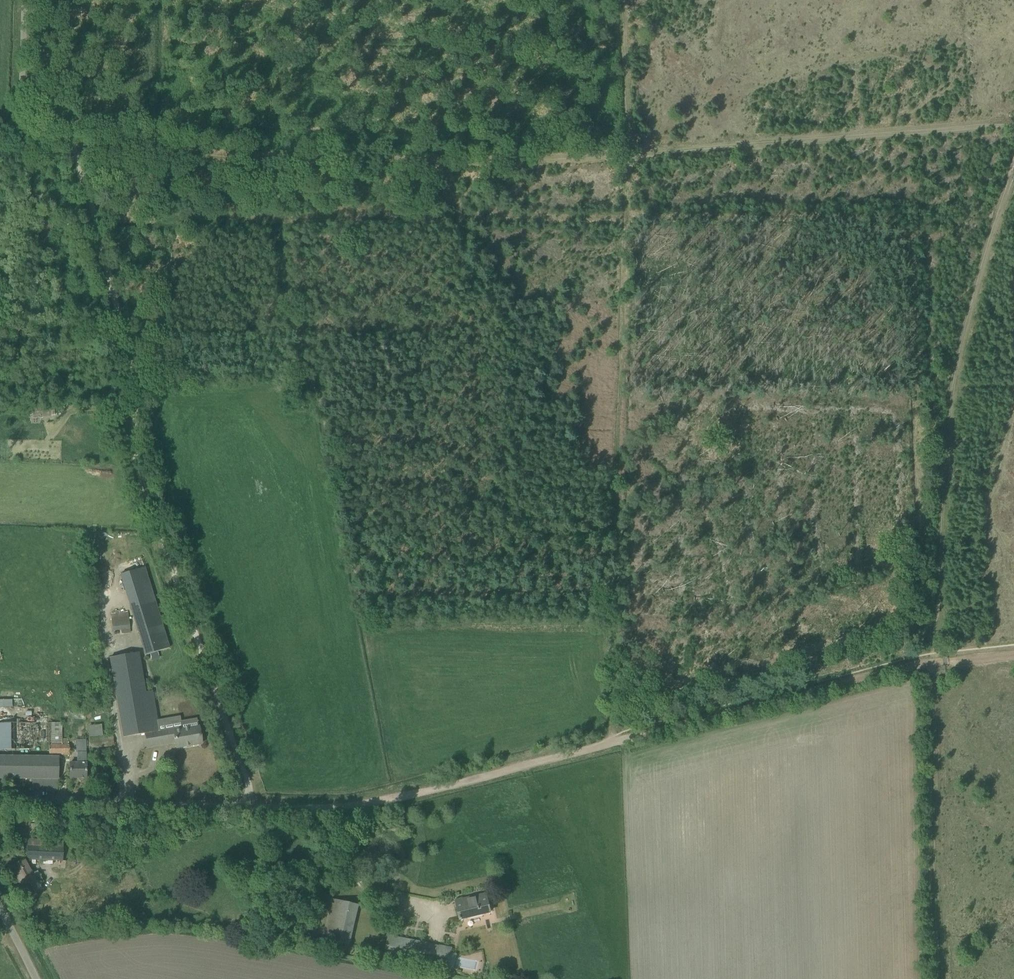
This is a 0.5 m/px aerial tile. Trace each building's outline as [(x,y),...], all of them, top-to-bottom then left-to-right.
[(131,607),(137,632),(144,655),(168,648),(144,567),(121,574),(131,607)] [(111,613),(115,631),(132,628),(127,609),(111,613)] [(123,737),(144,733),(147,747),(166,744),(164,730),(159,731),(153,691),(146,692),(139,653),(109,658),(123,737)] [(0,699),(0,707),(13,707),(13,699),(0,699)] [(181,727),(164,730),(165,734),(167,744),(175,742),(176,748),(202,744),(200,734),(199,727),(198,727),(197,718),(181,721),(180,721),(181,727)] [(12,749),(13,723),(0,723),(0,749),(12,749)] [(69,744),(62,744),(49,744),(49,753),(49,754),(69,754),(69,744)] [(70,778),(86,778),(86,763),(86,753),(77,753),(77,763),(70,763),(70,778)] [(14,778),(33,778),(57,778),(57,768),(57,757),(0,757),(0,778),(14,778)] [(59,790),(59,780),(49,779),(49,784),(40,784),(40,779),(33,779),(33,790),(59,790)] [(27,859),(61,862),(63,840),(28,839),(27,859)] [(31,874),(24,860),(11,867),(27,898),(41,890),(37,884),(42,882),(37,872),(31,874)] [(460,919),(490,912),(486,894),(456,902),(460,919)] [(332,899),(330,909),(324,939),(339,942),(349,945),(358,905),(332,899)] [(451,948),(388,936),(385,957),(448,968),(451,948)]
